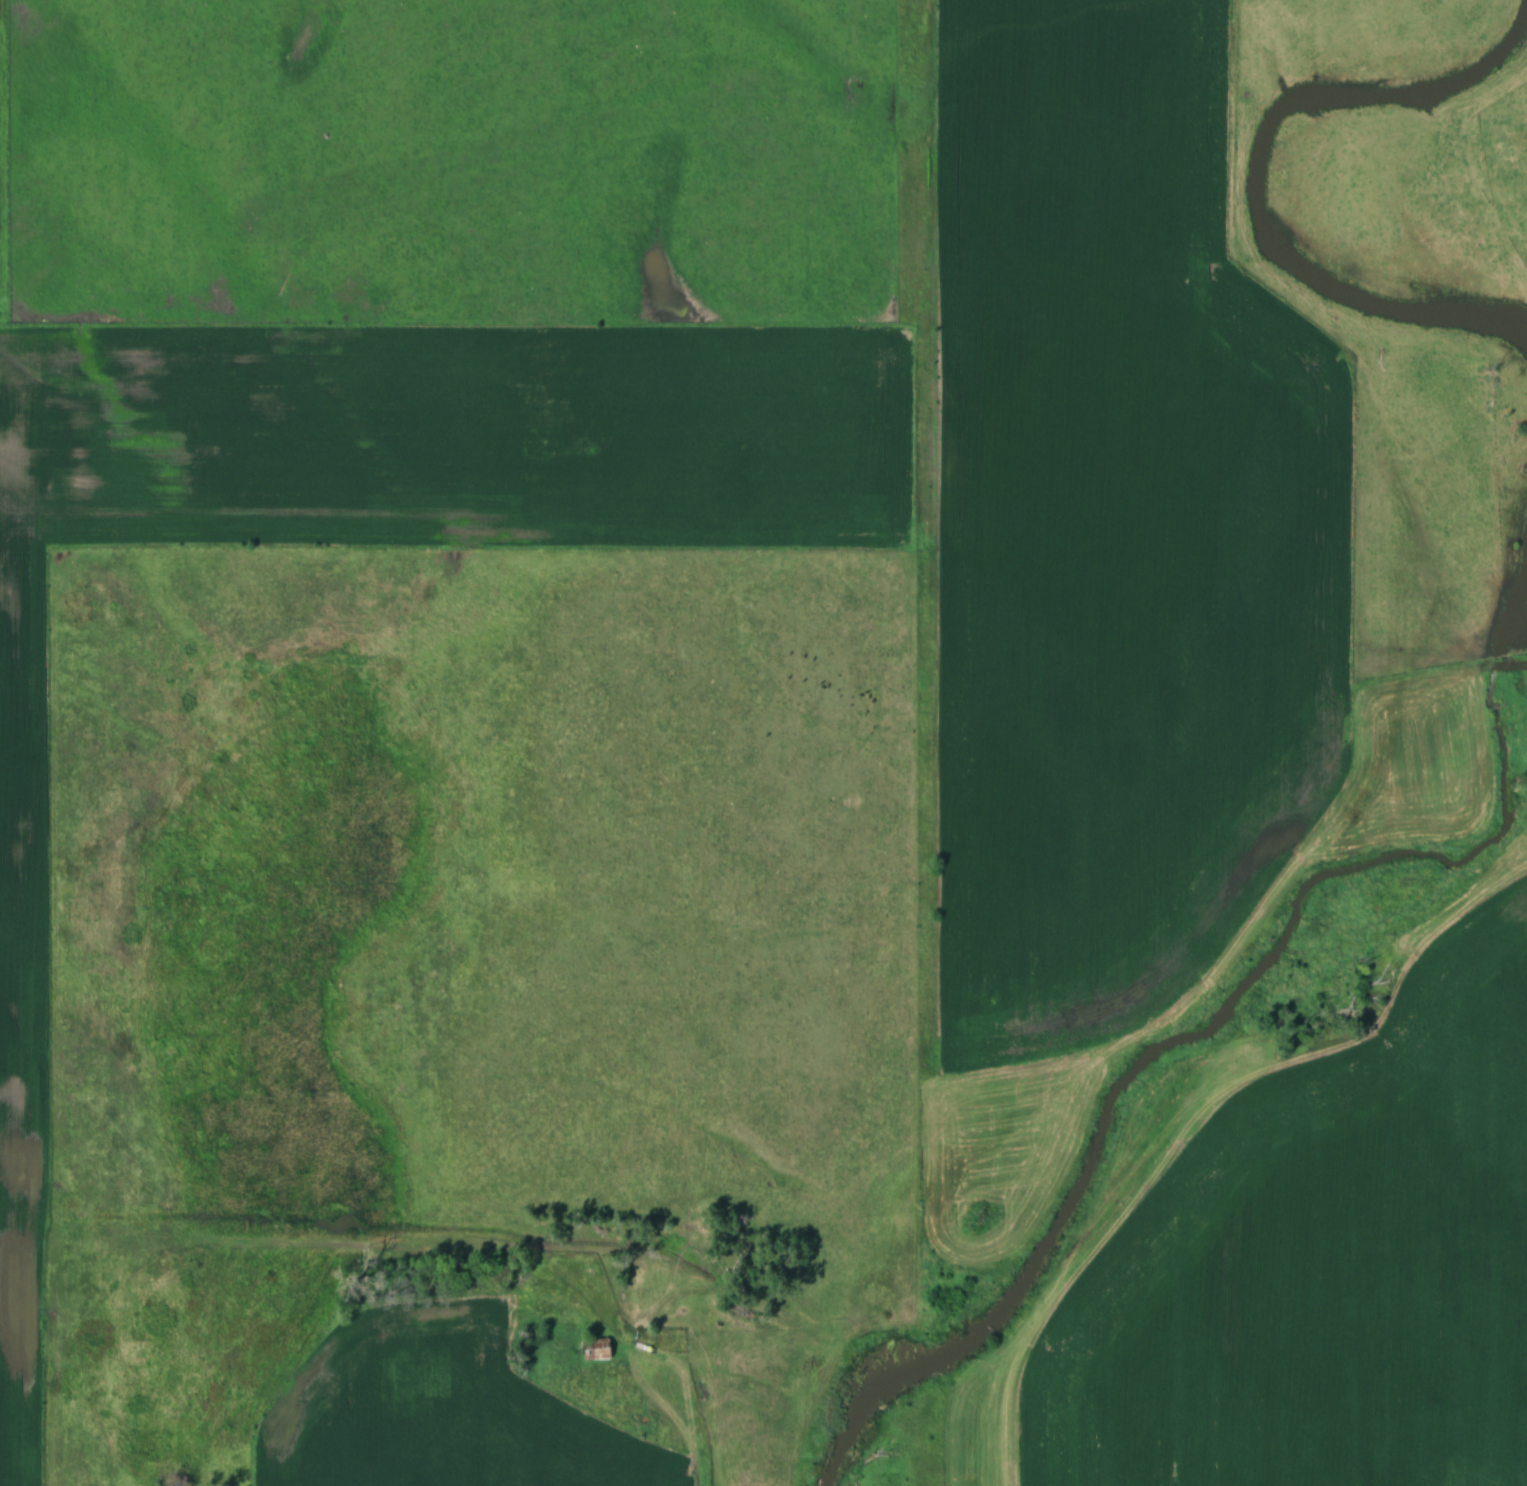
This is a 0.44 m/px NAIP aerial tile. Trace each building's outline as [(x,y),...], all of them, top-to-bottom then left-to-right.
[(579,1340),(579,1361),(606,1360),(606,1339),(579,1340)]
